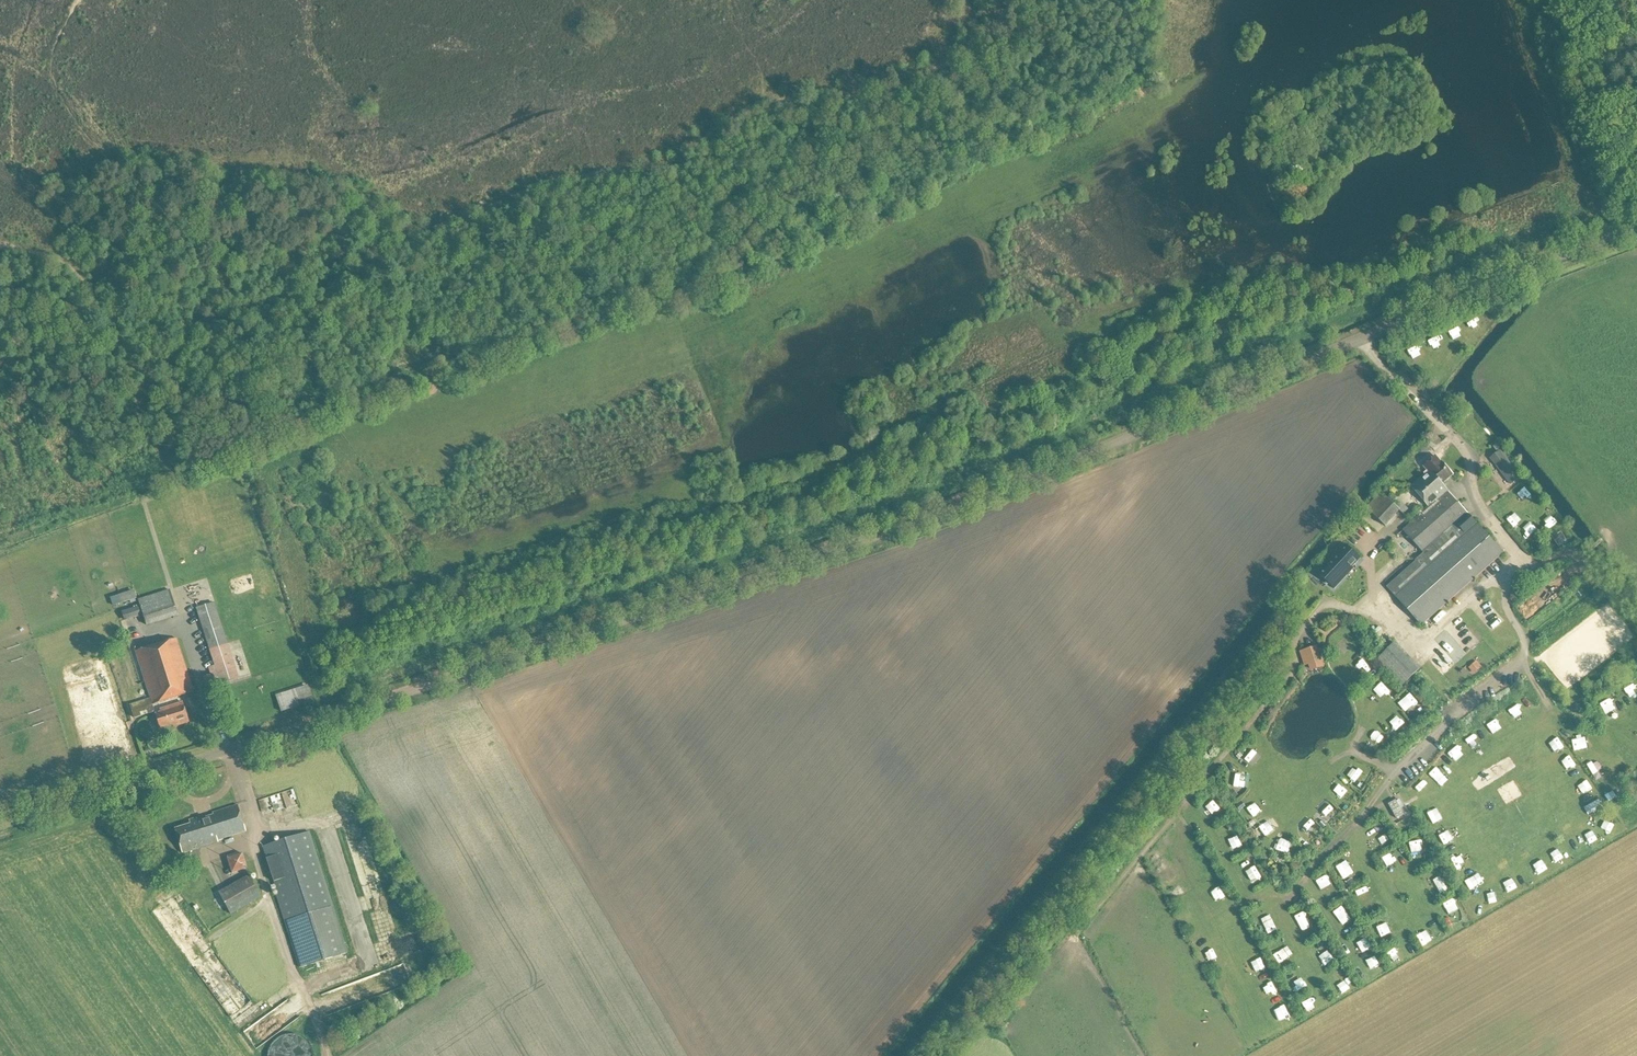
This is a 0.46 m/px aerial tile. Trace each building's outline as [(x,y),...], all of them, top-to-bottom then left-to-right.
[(1490,458),(1499,469),(1510,461),(1501,449),(1490,458)] [(1410,486),(1429,508),(1403,530),(1423,553),(1387,586),(1422,626),(1504,553),(1443,485),(1454,475),(1436,455),(1424,467),(1427,471),(1410,486)] [(1488,478),(1496,488),(1505,481),(1497,471),(1488,478)] [(1385,526),(1401,511),(1381,492),(1366,508),(1385,526)] [(1559,548),(1564,545),(1554,530),(1549,534),(1559,548)] [(1343,547),(1317,578),(1334,593),(1353,571),(1351,569),(1358,561),(1343,547)] [(134,588),(118,594),(121,602),(137,596),(134,588)] [(146,625),(178,615),(170,590),(138,600),(146,625)] [(221,684),(238,678),(214,603),(196,609),(215,666),(208,669),(211,675),(203,677),(206,688),(215,686),(214,685),(220,683),(221,684)] [(125,620),(140,615),(138,607),(122,612),(125,620)] [(134,718),(154,712),(152,705),(193,692),(177,639),(136,652),(150,699),(130,705),(134,718)] [(1377,658),(1402,686),(1419,670),(1394,642),(1377,658)] [(1317,646),(1300,652),(1304,666),(1309,664),(1311,671),(1324,667),(1317,646)] [(1482,668),(1477,661),(1468,668),(1473,674),(1482,668)] [(281,712),(313,702),(308,687),(277,697),(281,712)] [(1607,714),(1619,709),(1613,697),(1601,702),(1607,714)] [(160,728),(188,720),(183,702),(160,709),(161,712),(156,714),(160,728)] [(1254,748),(1245,758),(1253,766),(1262,756),(1254,748)] [(1356,781),(1363,771),(1359,768),(1351,778),(1356,781)] [(265,812),(298,803),(294,789),(261,799),(265,812)] [(1234,800),(1238,796),(1233,789),(1228,794),(1234,800)] [(1324,800),(1317,809),(1330,821),(1338,812),(1324,800)] [(1397,803),(1396,800),(1388,805),(1397,819),(1404,815),(1400,809),(1403,807),(1400,802),(1397,803)] [(1241,811),(1246,806),(1242,802),(1237,806),(1241,811)] [(246,831),(238,807),(238,805),(211,814),(212,816),(196,821),(196,819),(188,821),(190,824),(175,829),(183,854),(217,843),(217,841),(246,831)] [(1260,825),(1265,835),(1275,830),(1270,821),(1260,825)] [(301,967),(346,953),(308,833),(263,847),(301,967)] [(1240,835),(1230,839),(1234,851),(1244,847),(1240,835)] [(1289,853),(1294,841),(1281,837),(1277,849),(1289,853)] [(1267,852),(1263,855),(1267,861),(1271,858),(1267,852)] [(232,874),(248,869),(243,853),(226,858),(232,874)] [(1383,860),(1388,868),(1395,864),(1390,855),(1383,860)] [(1258,864),(1252,866),(1258,880),(1263,878),(1258,864)] [(230,914),(261,897),(249,876),(218,893),(230,914)] [(230,1017),(251,1002),(173,896),(152,912),(230,1017)] [(1452,901),(1445,904),(1448,914),(1455,911),(1452,901)] [(1345,906),(1335,911),(1340,922),(1350,917),(1345,906)] [(1391,961),(1401,956),(1396,948),(1387,953),(1391,961)] [(1340,968),(1331,973),(1336,982),(1345,976),(1340,968)] [(293,1055),(307,1055),(308,1045),(294,1044),(293,1055)]
